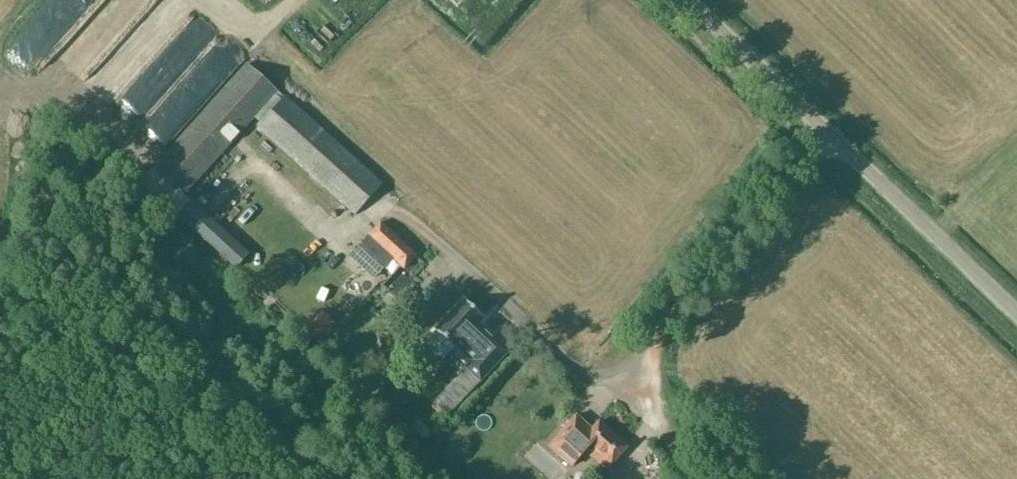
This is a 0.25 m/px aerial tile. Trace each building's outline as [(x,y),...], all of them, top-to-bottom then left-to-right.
[(292,43),(312,61),(335,35),(316,17),(292,43)] [(355,214),(382,184),(247,64),(154,167),(183,194),(255,114),(262,121),(257,127),(355,214)] [(177,219),(192,202),(183,194),(154,167),(139,184),(177,219)] [(192,202),(177,219),(233,270),(248,254),(192,202)] [(418,257),(380,222),(364,239),(366,240),(351,257),(362,267),(371,257),(383,268),(392,258),(405,270),(418,257)] [(463,300),(435,330),(436,331),(427,341),(427,347),(439,356),(444,357),(454,347),(459,342),(475,357),(432,403),(447,417),(507,352),(477,323),(482,318),(463,300)] [(330,328),(319,317),(307,330),(318,341),(330,328)] [(598,421),(593,427),(580,415),(550,447),(574,469),(587,454),(600,465),(597,469),(602,473),(605,470),(627,447),(598,421)]
